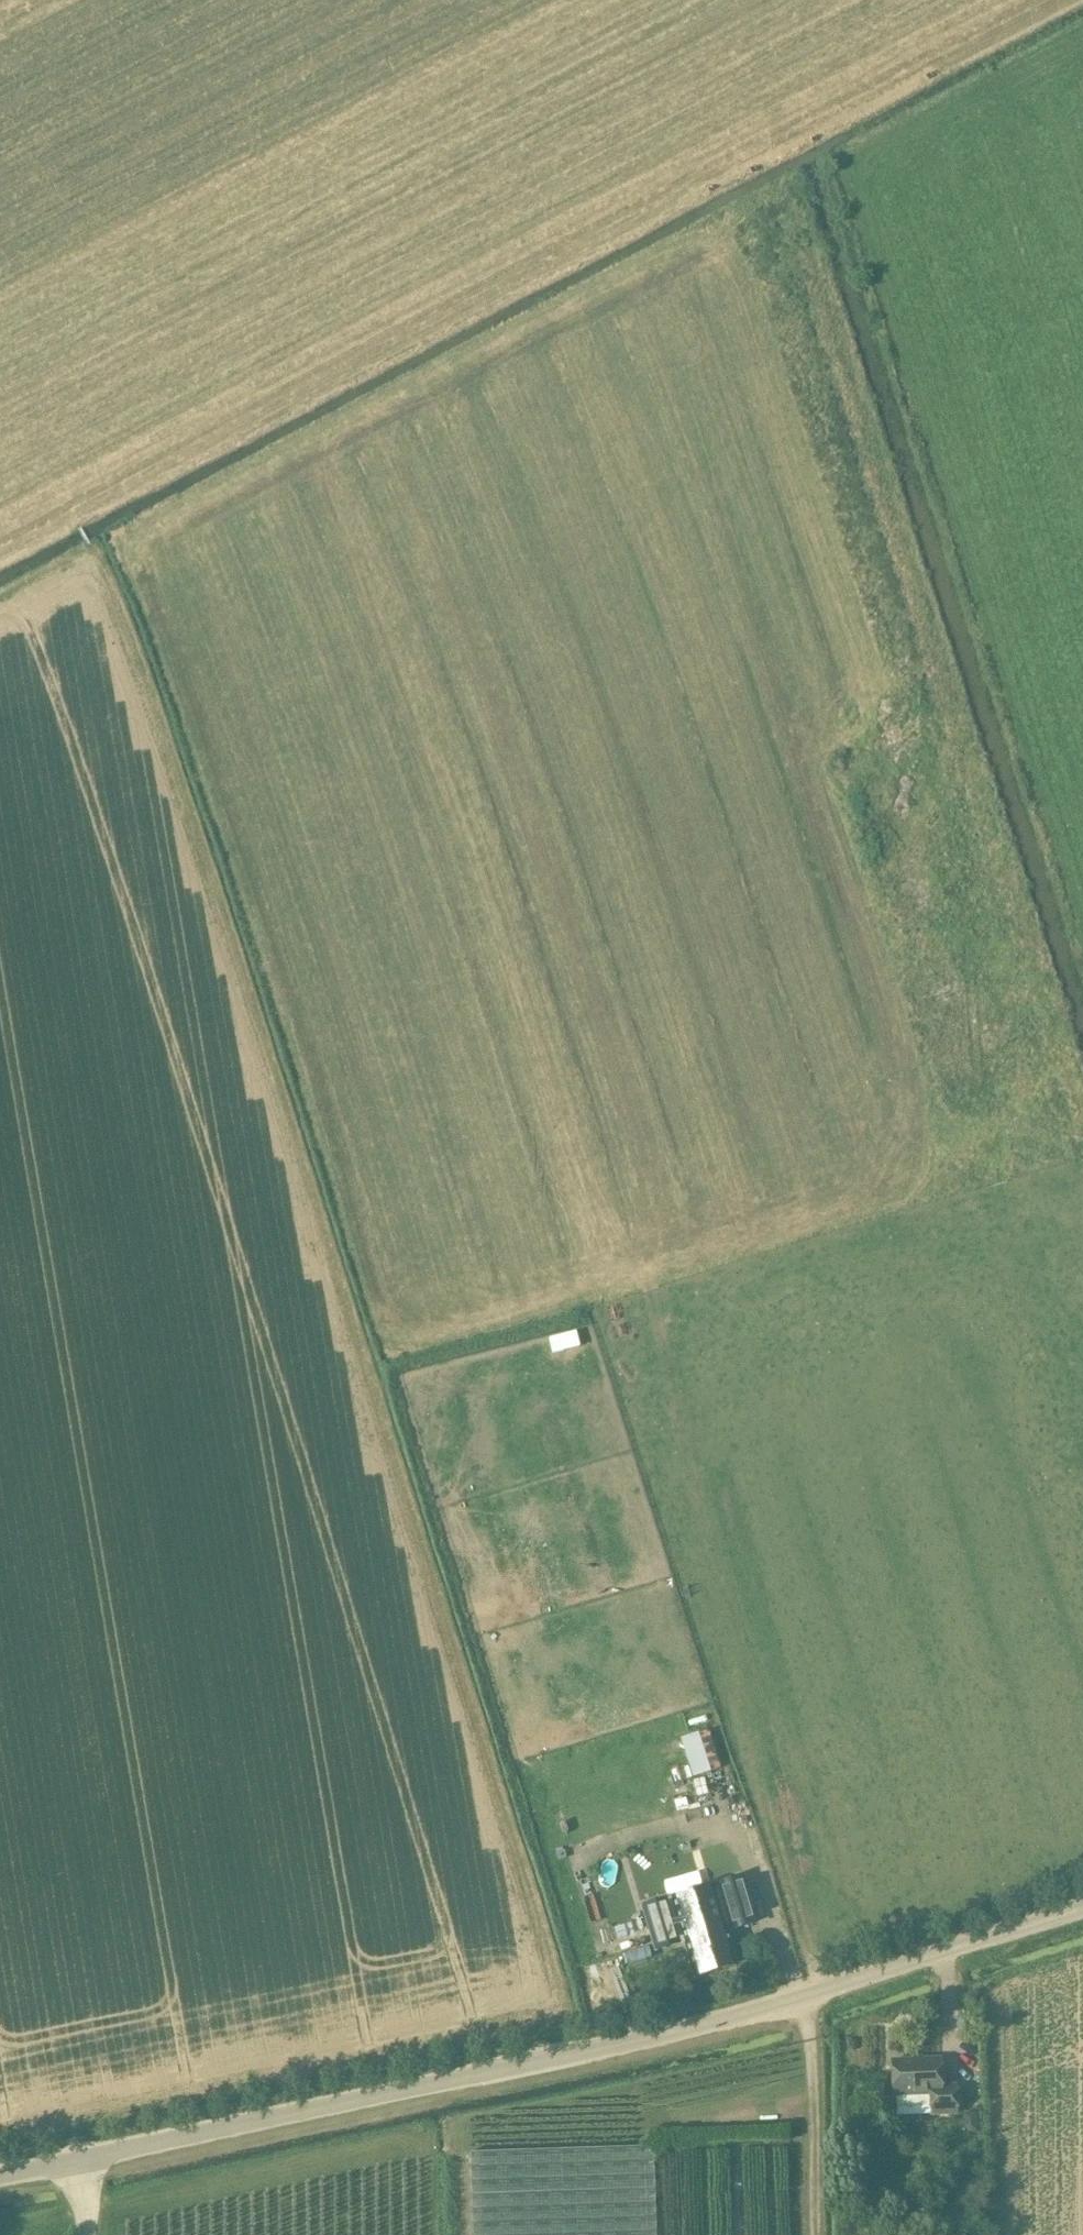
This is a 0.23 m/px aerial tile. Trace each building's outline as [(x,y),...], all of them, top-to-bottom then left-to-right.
[(693,1777),(712,1771),(698,1729),(680,1735),(693,1777)] [(684,1944),(694,1977),(737,1964),(727,1932),(758,1923),(744,1877),(742,1878),(716,1886),(714,1886),(714,1887),(681,1897),(671,1900),(670,1897),(641,1905),(655,1953),(684,1944)] [(893,2060),(894,2096),(931,2094),(932,2115),(957,2114),(956,2085),(942,2086),(941,2058),(893,2060)] [(976,2134),(975,2117),(962,2117),(962,2128),(969,2134),(976,2134)] [(471,2234),(656,2234),(654,2146),(469,2152),(471,2234)]
